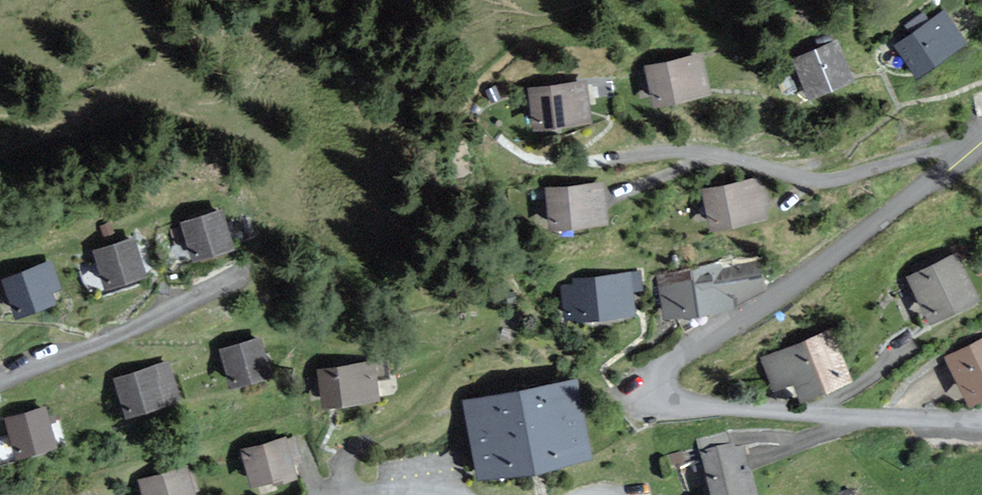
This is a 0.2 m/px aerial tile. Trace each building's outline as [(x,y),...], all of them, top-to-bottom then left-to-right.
[(945,12),(897,45),(917,75),(965,42),(945,12)] [(836,42),(794,60),(810,96),(852,78),(836,42)] [(656,105),(710,93),(701,54),(648,66),(656,105)] [(529,91),(534,128),(589,121),(584,83),(529,91)] [(703,190),(711,228),(767,217),(759,179),(703,190)] [(603,185),(547,189),(550,228),(607,224),(603,185)] [(182,225),(194,259),(232,247),(220,213),(182,225)] [(96,251),(107,286),(144,275),(133,240),(96,251)] [(957,251),(906,275),(929,324),(980,300),(957,251)] [(2,279),(16,317),(57,302),(53,291),(62,287),(52,260),(2,279)] [(658,274),(663,317),(737,305),(736,299),(764,289),(757,264),(732,266),(731,262),(658,274)] [(572,284),(561,285),(564,320),(636,314),(634,292),(643,291),(642,272),(571,278),(572,284)] [(802,398),(853,377),(832,327),(760,357),(773,388),(794,379),(802,398)] [(945,356),(971,406),(981,400),(981,337),(945,356)] [(223,350),(233,385),(268,375),(258,339),(223,350)] [(318,368),(322,406),(380,399),(375,361),(318,368)] [(127,415),(179,399),(168,364),(116,380),(127,415)] [(462,402),(478,480),(592,457),(576,378),(462,402)] [(18,455),(55,446),(45,408),(8,418),(18,455)] [(744,442),(729,445),(726,433),(698,439),(710,494),(756,494),(744,442)] [(286,436),(241,448),(252,487),(273,481),(274,485),(298,478),(286,436)] [(142,494),(195,494),(186,464),(137,478),(142,494)]
